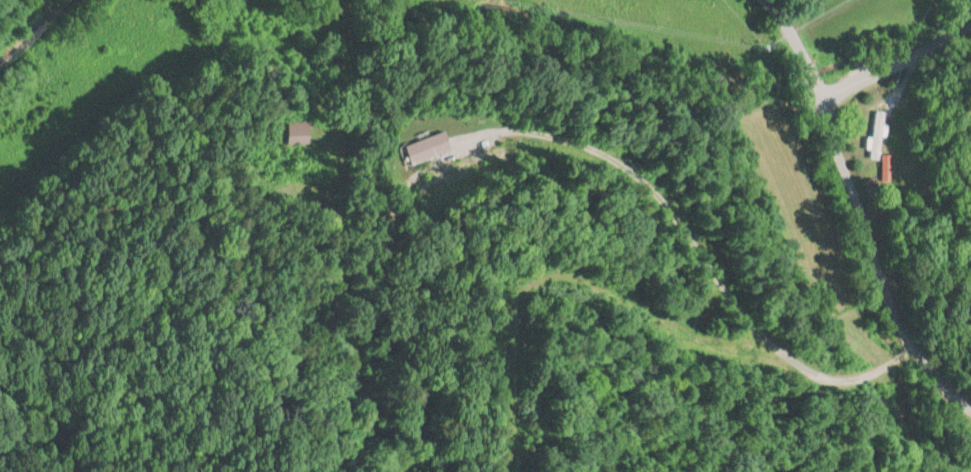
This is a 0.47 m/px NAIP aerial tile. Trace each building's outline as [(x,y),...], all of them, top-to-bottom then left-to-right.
[(883,112),(872,111),(867,158),(878,159),(883,112)] [(307,145),(307,122),(285,122),(285,145),(307,145)] [(451,151),(444,131),(404,145),(411,165),(451,151)]
